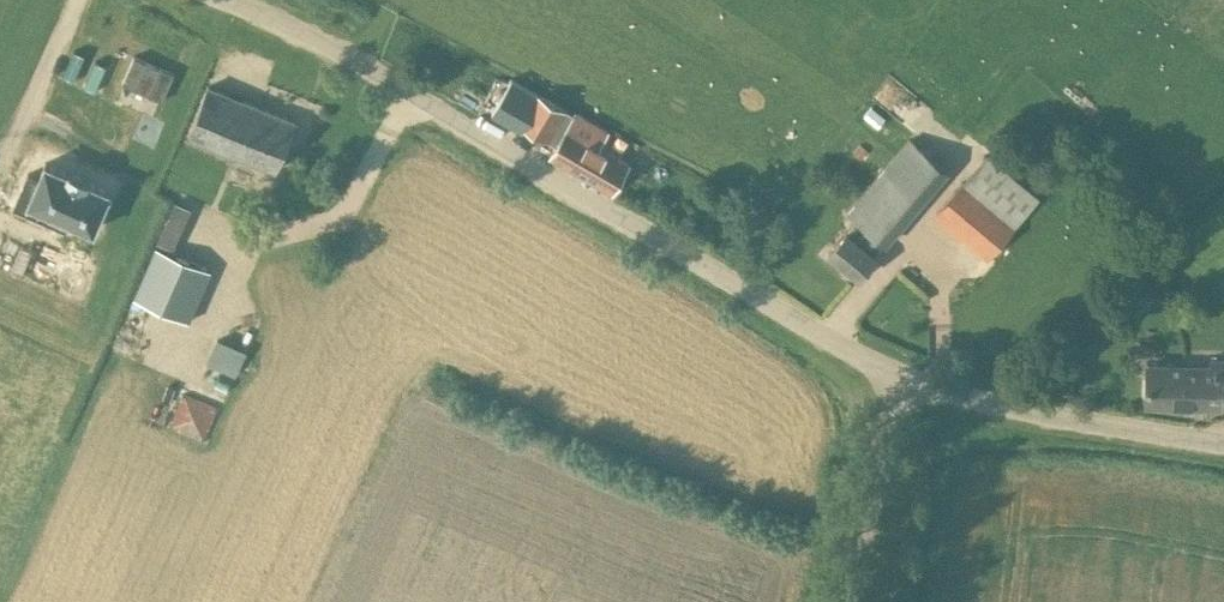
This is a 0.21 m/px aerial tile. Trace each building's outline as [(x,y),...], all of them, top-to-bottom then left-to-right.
[(124,80),(165,99),(178,72),(136,53),(124,80)] [(454,92),(478,106),(489,87),(465,74),(454,92)] [(189,135),(277,170),(296,121),(209,86),(189,135)] [(568,110),(535,91),(517,122),(550,142),(568,110)] [(575,114),(550,156),(612,192),(629,164),(600,147),(608,132),(575,114)] [(847,212),(856,220),(884,242),(887,244),(949,171),(911,138),(847,212)] [(987,152),(936,212),(987,259),(1040,197),(987,152)] [(28,174),(19,194),(30,199),(29,201),(52,212),(48,221),(65,229),(69,219),(92,230),(109,192),(46,164),(39,179),(28,174)] [(175,200),(156,242),(173,249),(191,207),(175,200)] [(856,220),(847,231),(829,252),(859,277),(877,256),(874,254),(884,242),(856,220)] [(156,247),(134,298),(189,321),(211,270),(156,247)] [(1147,404),(1221,406),(1221,391),(1223,391),(1223,361),(1213,361),(1212,371),(1186,370),(1186,366),(1148,366),(1147,404)]
